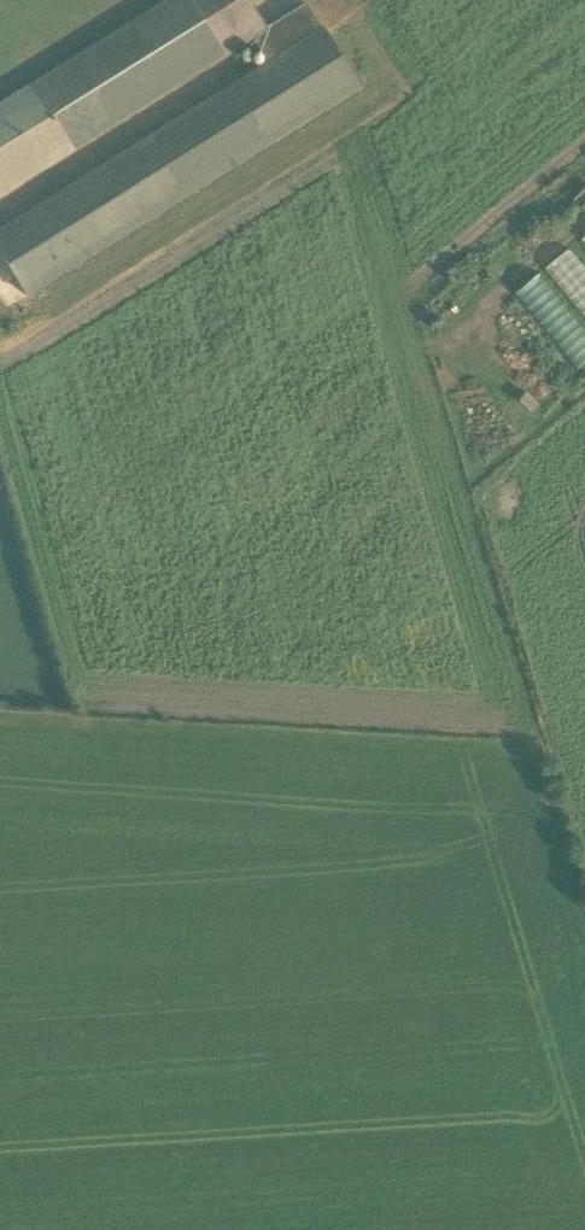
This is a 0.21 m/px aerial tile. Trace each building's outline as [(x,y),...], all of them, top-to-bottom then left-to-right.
[(254,41),(268,29),(251,0),(169,0),(0,104),(0,198),(254,41)] [(307,5),(268,29),(254,41),(268,62),(0,230),(0,253),(29,298),(363,89),(324,27),(321,29),(307,5)] [(584,320),(584,265),(570,245),(544,265),(584,320)]
